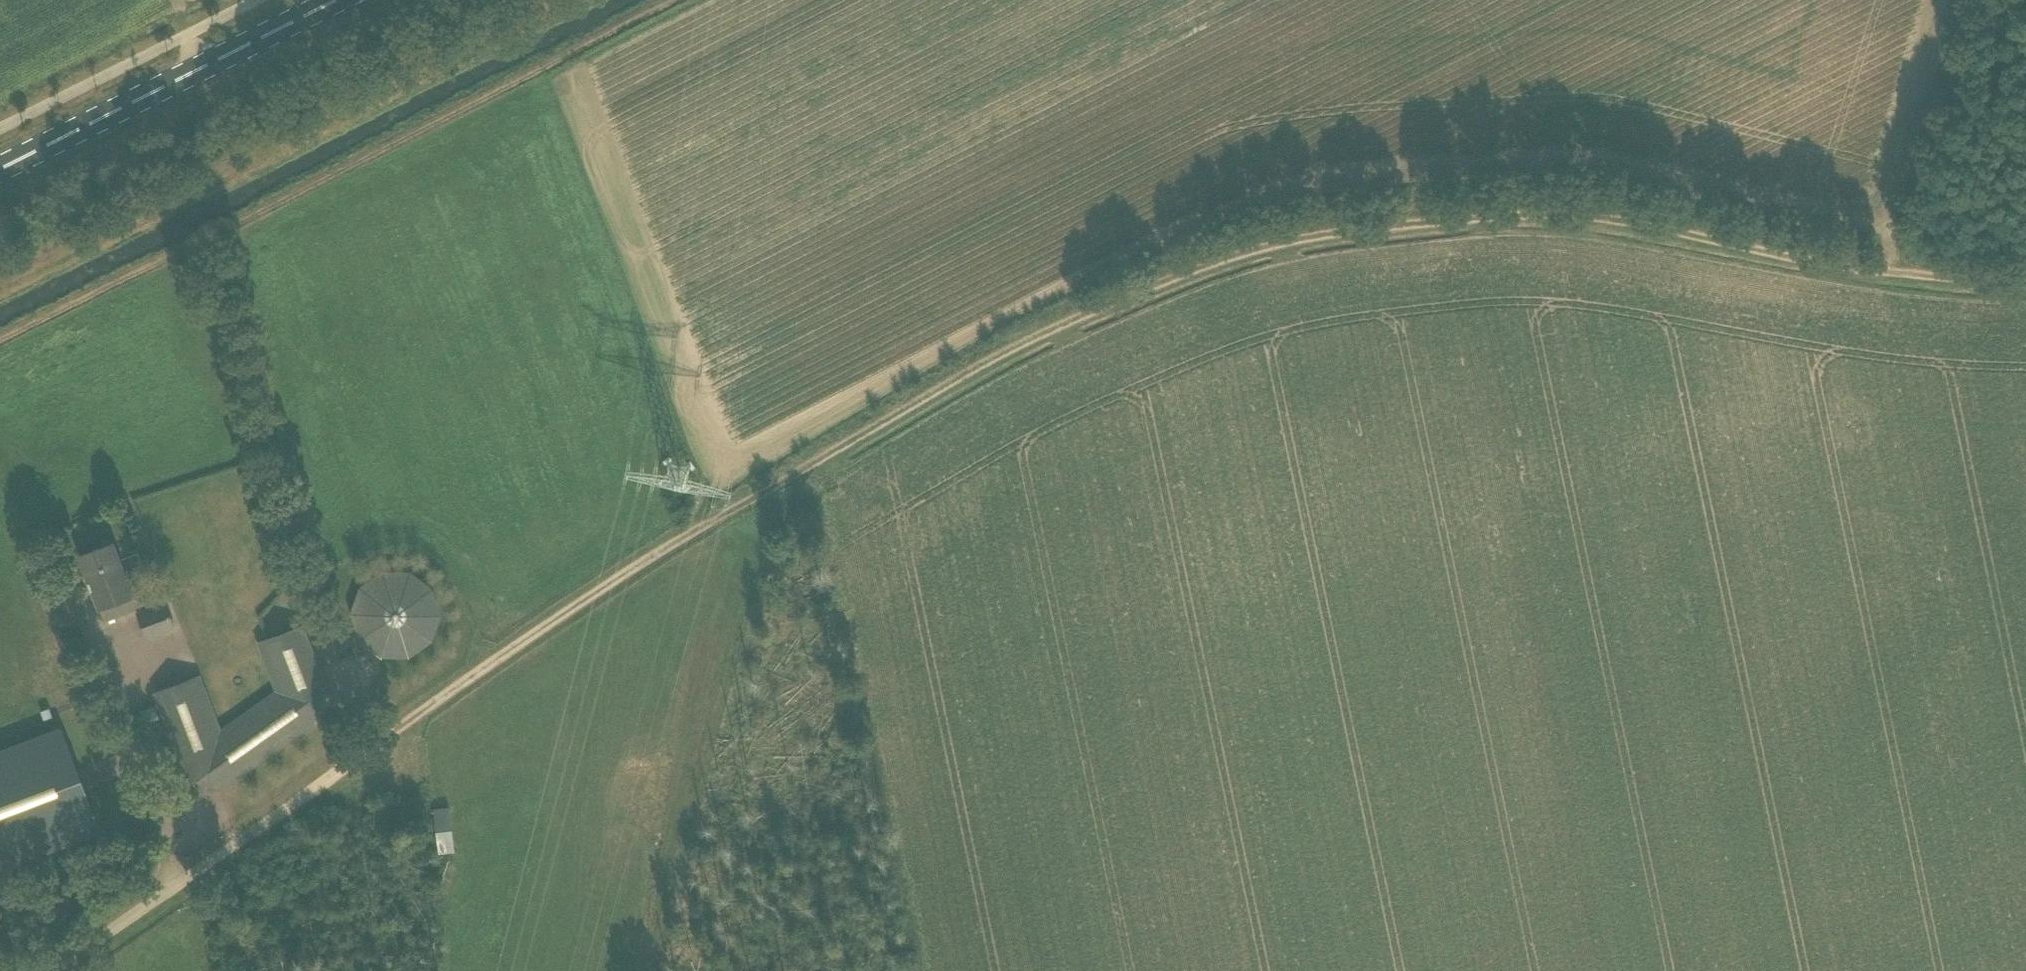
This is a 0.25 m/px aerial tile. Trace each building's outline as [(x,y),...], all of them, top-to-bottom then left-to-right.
[(105,621),(136,609),(111,544),(80,556),(105,621)] [(446,637),(418,562),(344,590),(372,664),(446,637)] [(165,603),(137,613),(147,640),(175,630),(165,603)] [(223,790),(317,726),(325,687),(302,629),(257,647),(275,693),(215,735),(194,678),(155,693),(181,760),(188,780),(223,790)] [(2,753),(6,762),(0,764),(0,872),(99,827),(63,747),(27,763),(19,745),(2,753)] [(435,806),(437,852),(453,851),(452,806),(435,806)]
